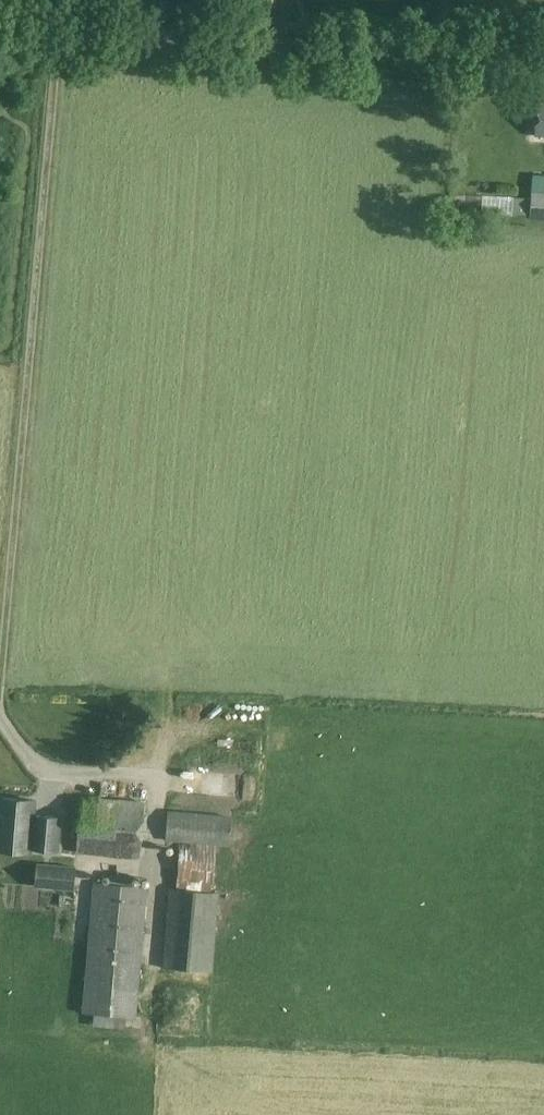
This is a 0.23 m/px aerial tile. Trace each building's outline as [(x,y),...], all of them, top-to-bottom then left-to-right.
[(247,6),(273,8),(274,0),(248,0),(247,6)] [(543,136),(543,103),(535,102),(533,136),(543,136)] [(532,194),(530,217),(543,218),(543,195),(532,194)] [(34,800),(0,798),(0,850),(30,852),(31,848),(57,851),(60,818),(33,816),(34,800)] [(144,803),(90,799),(89,801),(81,800),(77,853),(140,858),(144,803)] [(229,847),(232,816),(168,811),(164,841),(179,842),(176,877),(212,880),(215,845),(229,847)] [(37,869),(38,886),(74,885),(73,868),(37,869)] [(82,1013),(93,1014),(92,1028),(124,1030),(125,1017),(135,1018),(147,887),(92,882),(82,1013)] [(212,972),(218,893),(169,888),(162,968),(212,972)]
